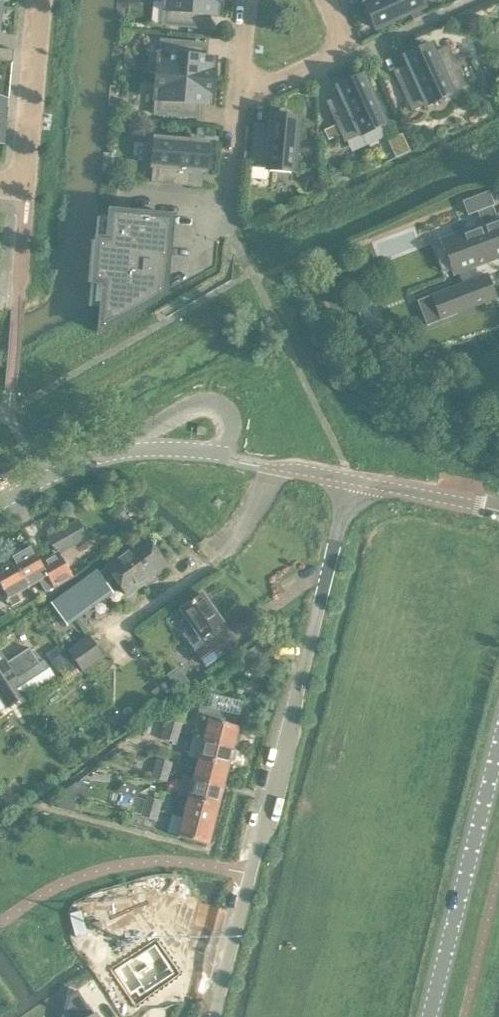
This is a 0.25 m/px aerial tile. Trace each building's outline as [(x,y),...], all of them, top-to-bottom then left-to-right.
[(162,25),(205,29),(206,16),(217,17),(218,5),(221,5),(221,0),(165,0),(162,25)] [(365,2),(366,5),(367,7),(366,8),(374,25),(375,25),(376,27),(377,30),(410,15),(413,21),(426,15),(423,9),(422,6),(419,0),(369,0),(365,2)] [(161,41),(159,65),(157,65),(155,77),(158,77),(214,82),(215,70),(213,70),(214,58),(203,57),(204,44),(161,41)] [(405,55),(406,57),(404,59),(408,69),(395,75),(412,110),(427,103),(428,105),(450,95),(449,93),(465,86),(449,50),(436,56),(431,46),(429,47),(428,45),(405,55)] [(12,62),(13,50),(0,49),(0,61),(12,62)] [(338,86),(339,88),(337,89),(341,99),(328,105),(337,124),(341,133),(345,141),(360,133),(361,135),(383,125),(382,123),(385,122),(364,77),(362,78),(361,76),(338,86)] [(214,82),(158,77),(155,77),(154,89),(157,89),(154,114),(197,118),(198,105),(209,106),(210,94),(213,94),(214,82)] [(272,116),(272,118),(269,118),(268,129),(254,128),(251,167),(268,168),(268,170),(292,172),(292,170),(295,171),(300,121),(297,121),(297,118),(272,116)] [(337,124),(324,130),(328,139),(341,133),(337,124)] [(401,135),(388,141),(395,157),(408,151),(401,135)] [(206,170),(208,146),(206,145),(206,142),(156,138),(156,141),(154,141),(151,165),(154,165),(152,182),(191,186),(192,172),(203,173),(203,170),(206,170)] [(459,284),(433,295),(442,319),(495,298),(486,274),(473,279),(469,269),(498,258),(498,219),(494,206),(496,205),(491,192),(465,201),(470,214),(479,211),(485,224),(441,241),(454,275),(456,274),(459,284)] [(254,223),(249,211),(238,215),(244,227),(254,223)] [(160,274),(162,253),(168,253),(172,217),(109,212),(106,241),(95,240),(91,284),(102,285),(98,334),(165,295),(167,275),(160,274)] [(76,521),(47,537),(55,551),(84,535),(76,521)] [(146,539),(107,568),(114,578),(127,595),(141,585),(140,583),(165,565),(146,539)] [(30,547),(10,558),(27,588),(38,581),(43,589),(68,574),(55,551),(38,561),(30,547)] [(10,558),(0,564),(0,587),(11,606),(20,601),(16,594),(27,588),(10,558)] [(96,570),(51,603),(66,624),(111,591),(106,584),(114,578),(107,568),(99,574),(96,570)] [(202,595),(180,610),(192,628),(184,635),(196,652),(205,666),(233,646),(219,625),(222,623),(202,595)] [(102,657),(88,637),(68,650),(82,670),(102,657)] [(4,682),(16,701),(53,676),(43,661),(40,663),(29,648),(6,663),(0,653),(0,685),(4,682)] [(233,748),(238,728),(234,726),(236,716),(200,707),(192,737),(233,748)] [(176,743),(181,724),(166,720),(161,739),(176,743)] [(228,767),(233,748),(192,737),(187,756),(197,759),(228,767)] [(166,782),(171,763),(156,759),(151,778),(166,782)] [(223,786),(228,767),(197,759),(192,778),(223,786)] [(218,806),(223,786),(192,778),(182,776),(177,795),(187,798),(218,806)] [(156,821),(161,802),(146,797),(141,817),(156,821)] [(213,825),(218,806),(187,798),(182,817),(213,825)] [(208,845),(213,825),(182,817),(177,837),(208,845)] [(122,949),(94,969),(113,995),(126,986),(131,994),(140,987),(141,987),(155,978),(154,977),(169,967),(153,944),(130,960),(122,949)] [(63,1016),(98,1016),(95,1012),(92,1014),(77,991),(68,996),(63,1016)]
